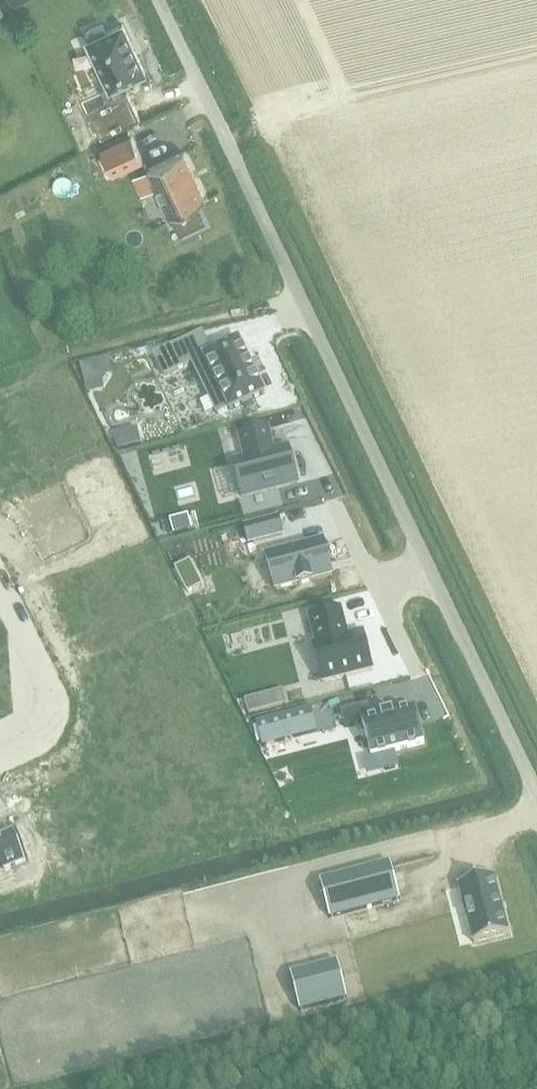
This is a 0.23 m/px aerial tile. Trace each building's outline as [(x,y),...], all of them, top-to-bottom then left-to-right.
[(102,23),(86,31),(90,39),(87,40),(108,86),(103,89),(108,100),(88,110),(101,138),(140,119),(127,91),(124,93),(120,85),(146,73),(122,24),(106,32),(102,23)] [(113,178),(143,163),(131,138),(101,152),(113,178)] [(183,152),(147,169),(169,217),(171,216),(178,231),(204,219),(197,204),(206,200),(183,152)] [(203,333),(155,356),(165,376),(204,357),(220,389),(208,395),(218,414),(229,409),(230,411),(266,393),(239,338),(212,352),(203,333)] [(246,459),(234,463),(235,468),(242,493),(243,498),(298,483),(289,448),(272,453),(270,444),(272,444),(268,428),(240,436),(246,459)] [(137,429),(114,435),(118,451),(141,445),(137,429)] [(57,476),(16,495),(53,576),(94,557),(57,476)] [(187,516),(171,520),(174,534),(191,529),(187,516)] [(278,518),(244,527),(249,544),(283,535),(278,518)] [(324,542),(267,557),(276,590),(299,584),(299,586),(312,582),(312,581),(332,575),(324,542)] [(179,579),(194,572),(190,562),(175,570),(179,579)] [(341,610),(310,618),(317,645),(314,646),(323,683),(373,670),(363,633),(348,637),(341,610)] [(249,715),(262,711),(259,698),(246,701),(249,715)] [(369,705),(341,712),(345,729),(363,724),(372,758),(425,744),(416,709),(394,715),(393,712),(381,715),(382,718),(373,720),(369,705)] [(310,710),(258,724),(264,746),(316,732),(310,710)] [(17,887),(8,857),(0,859),(0,892),(17,887)] [(390,862),(320,880),(330,919),(400,901),(390,862)] [(494,876),(459,885),(474,944),(509,934),(494,876)] [(338,962),(290,974),(300,1012),(347,999),(338,962)]
